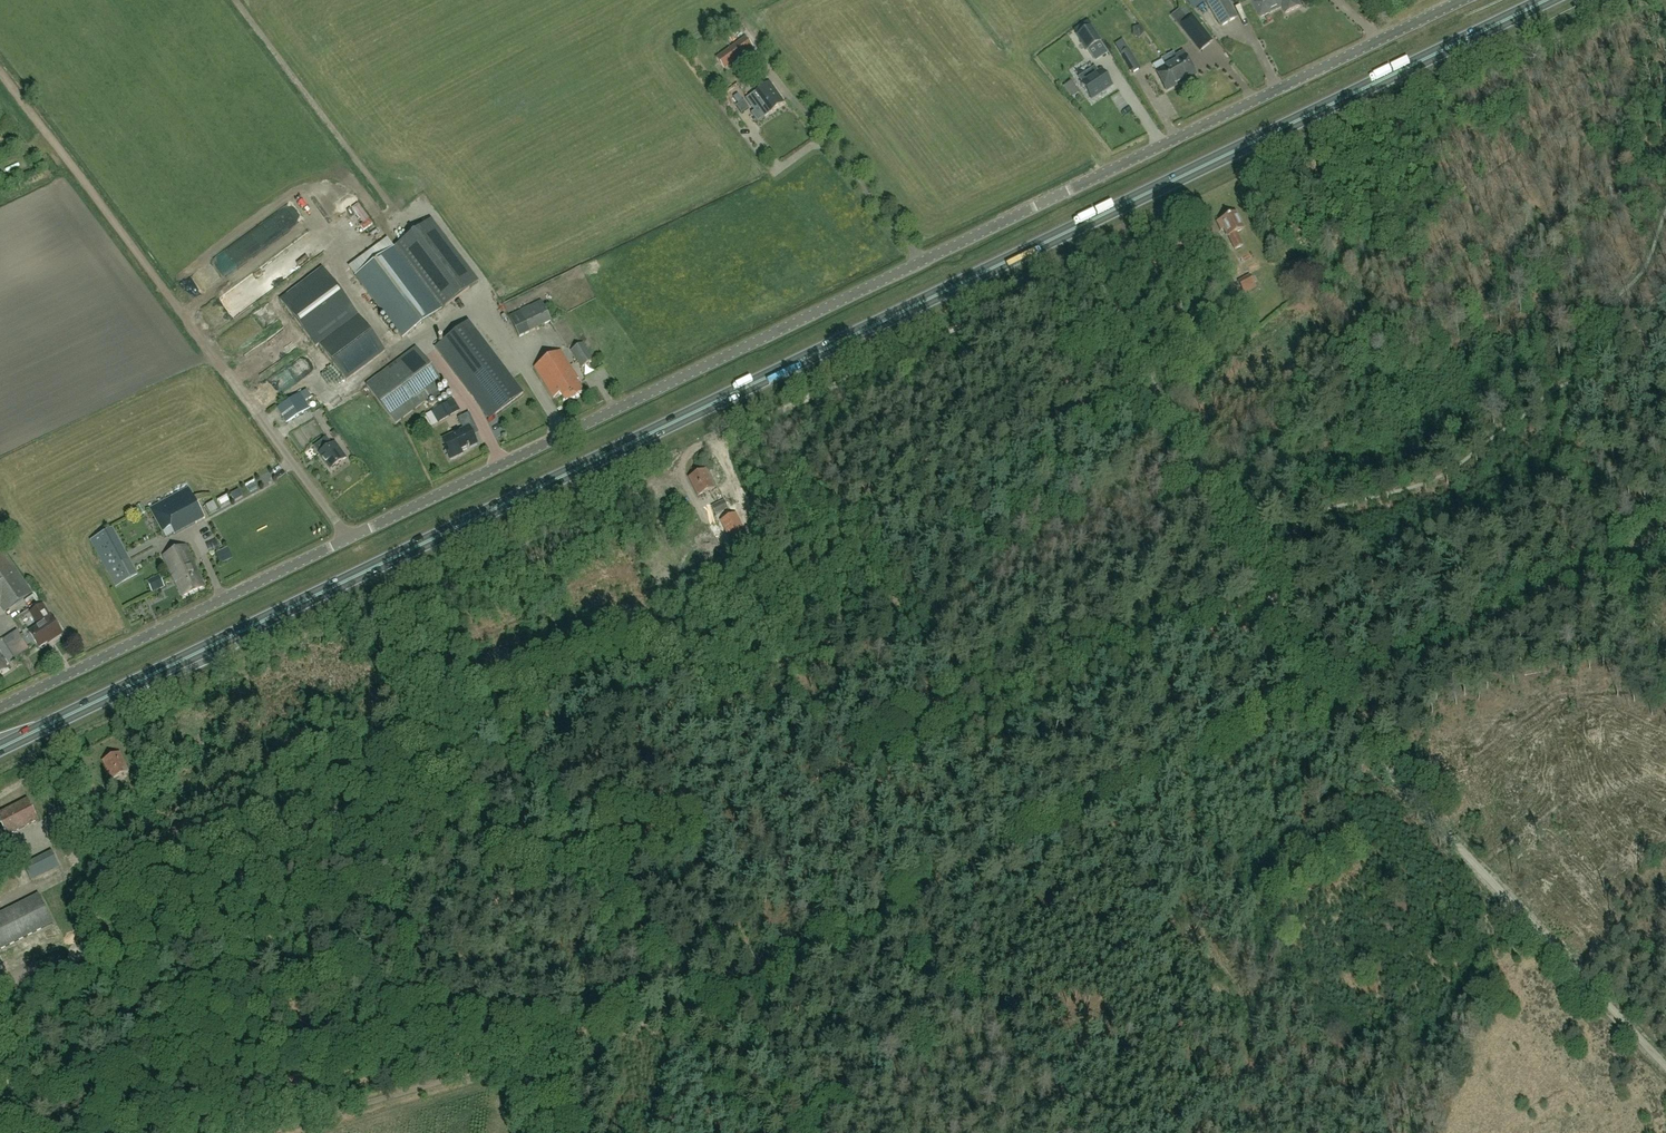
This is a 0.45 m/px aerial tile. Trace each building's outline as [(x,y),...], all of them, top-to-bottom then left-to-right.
[(1225,0),(1215,0),(1207,5),(1221,28),(1236,18),(1225,0)] [(1254,3),(1261,18),(1282,7),(1279,0),(1261,0),(1254,3)] [(1282,7),(1286,14),(1300,7),(1297,0),(1279,0),(1282,7)] [(1205,5),(1200,8),(1207,22),(1212,20),(1205,5)] [(1143,15),(1147,27),(1157,23),(1152,11),(1143,15)] [(1180,27),(1200,51),(1212,41),(1193,17),(1180,27)] [(1077,35),(1087,50),(1100,41),(1090,26),(1077,35)] [(723,68),(752,47),(745,37),(716,58),(723,68)] [(1202,52),(1207,58),(1219,49),(1214,42),(1202,52)] [(1140,68),(1129,49),(1121,53),(1132,73),(1140,68)] [(1167,91),(1196,75),(1185,56),(1176,61),(1172,54),(1153,65),(1167,91)] [(1105,90),(1112,86),(1101,71),(1098,73),(1095,67),(1079,78),(1083,83),(1081,84),(1092,100),(1103,92),(1102,91),(1105,89),(1105,90)] [(770,82),(754,93),(761,103),(753,108),(756,112),(752,114),(758,122),(761,119),(761,120),(785,103),(770,82)] [(1071,82),(1065,86),(1071,96),(1077,92),(1071,82)] [(1243,246),(1236,233),(1244,230),(1235,213),(1216,222),(1220,231),(1224,229),(1228,237),(1229,237),(1235,250),(1243,246)] [(402,338),(441,310),(478,283),(431,220),(356,275),(402,338)] [(385,351),(358,315),(323,269),(280,301),(316,347),(319,345),(346,381),(385,351)] [(1238,281),(1243,290),(1255,283),(1250,274),(1238,281)] [(1250,302),(1264,297),(1259,284),(1246,289),(1250,302)] [(519,337),(529,332),(551,321),(541,300),(509,316),(519,337)] [(469,322),(435,348),(476,402),(483,397),(496,414),(523,393),(469,322)] [(582,368),(594,360),(583,343),(571,350),(582,368)] [(416,347),(366,385),(395,424),(427,400),(430,404),(441,396),(436,391),(444,385),(416,347)] [(566,403),(584,392),(576,380),(578,379),(561,350),(534,367),(553,398),(560,394),(566,403)] [(286,423),(310,409),(301,394),(277,409),(286,423)] [(453,399),(432,411),(439,422),(460,410),(453,399)] [(469,448),(477,444),(469,429),(475,426),(469,413),(458,418),(464,429),(443,439),(447,448),(445,449),(450,460),(463,454),(462,451),(467,449),(468,450),(469,449),(469,448)] [(314,447),(331,470),(347,458),(335,443),(332,445),(327,438),(314,447)] [(698,497),(715,489),(706,470),(688,478),(698,497)] [(248,484),(250,489),(259,486),(258,481),(248,484)] [(150,509),(163,532),(171,528),(174,534),(205,517),(189,488),(150,509)] [(223,507),(233,503),(231,497),(221,501),(223,507)] [(216,518),(222,515),(216,504),(211,506),(216,518)] [(746,538),(740,526),(734,514),(722,520),(728,532),(734,544),(736,548),(748,542),(746,538)] [(138,576),(112,529),(91,541),(116,588),(138,576)] [(164,556),(183,597),(205,587),(186,546),(164,556)] [(222,562),(233,558),(228,548),(218,553),(222,562)] [(4,613),(30,595),(25,588),(0,551),(0,607),(4,613)] [(164,586),(159,575),(147,582),(152,592),(164,586)] [(31,613),(34,619),(39,627),(29,633),(38,648),(51,640),(52,641),(61,635),(52,619),(51,620),(43,606),(31,613)] [(23,644),(13,648),(17,657),(27,652),(23,644)] [(112,780),(129,772),(120,753),(103,761),(112,780)] [(114,794),(120,805),(132,800),(127,788),(114,794)] [(38,820),(27,800),(0,814),(0,822),(7,836),(38,820)] [(59,866),(52,852),(24,866),(31,880),(59,866)] [(75,853),(67,856),(73,867),(81,864),(75,853)] [(41,885),(44,891),(67,880),(64,874),(41,885)] [(16,895),(12,887),(0,892),(0,902),(16,895)] [(39,895),(0,915),(0,951),(54,924),(39,895)]
